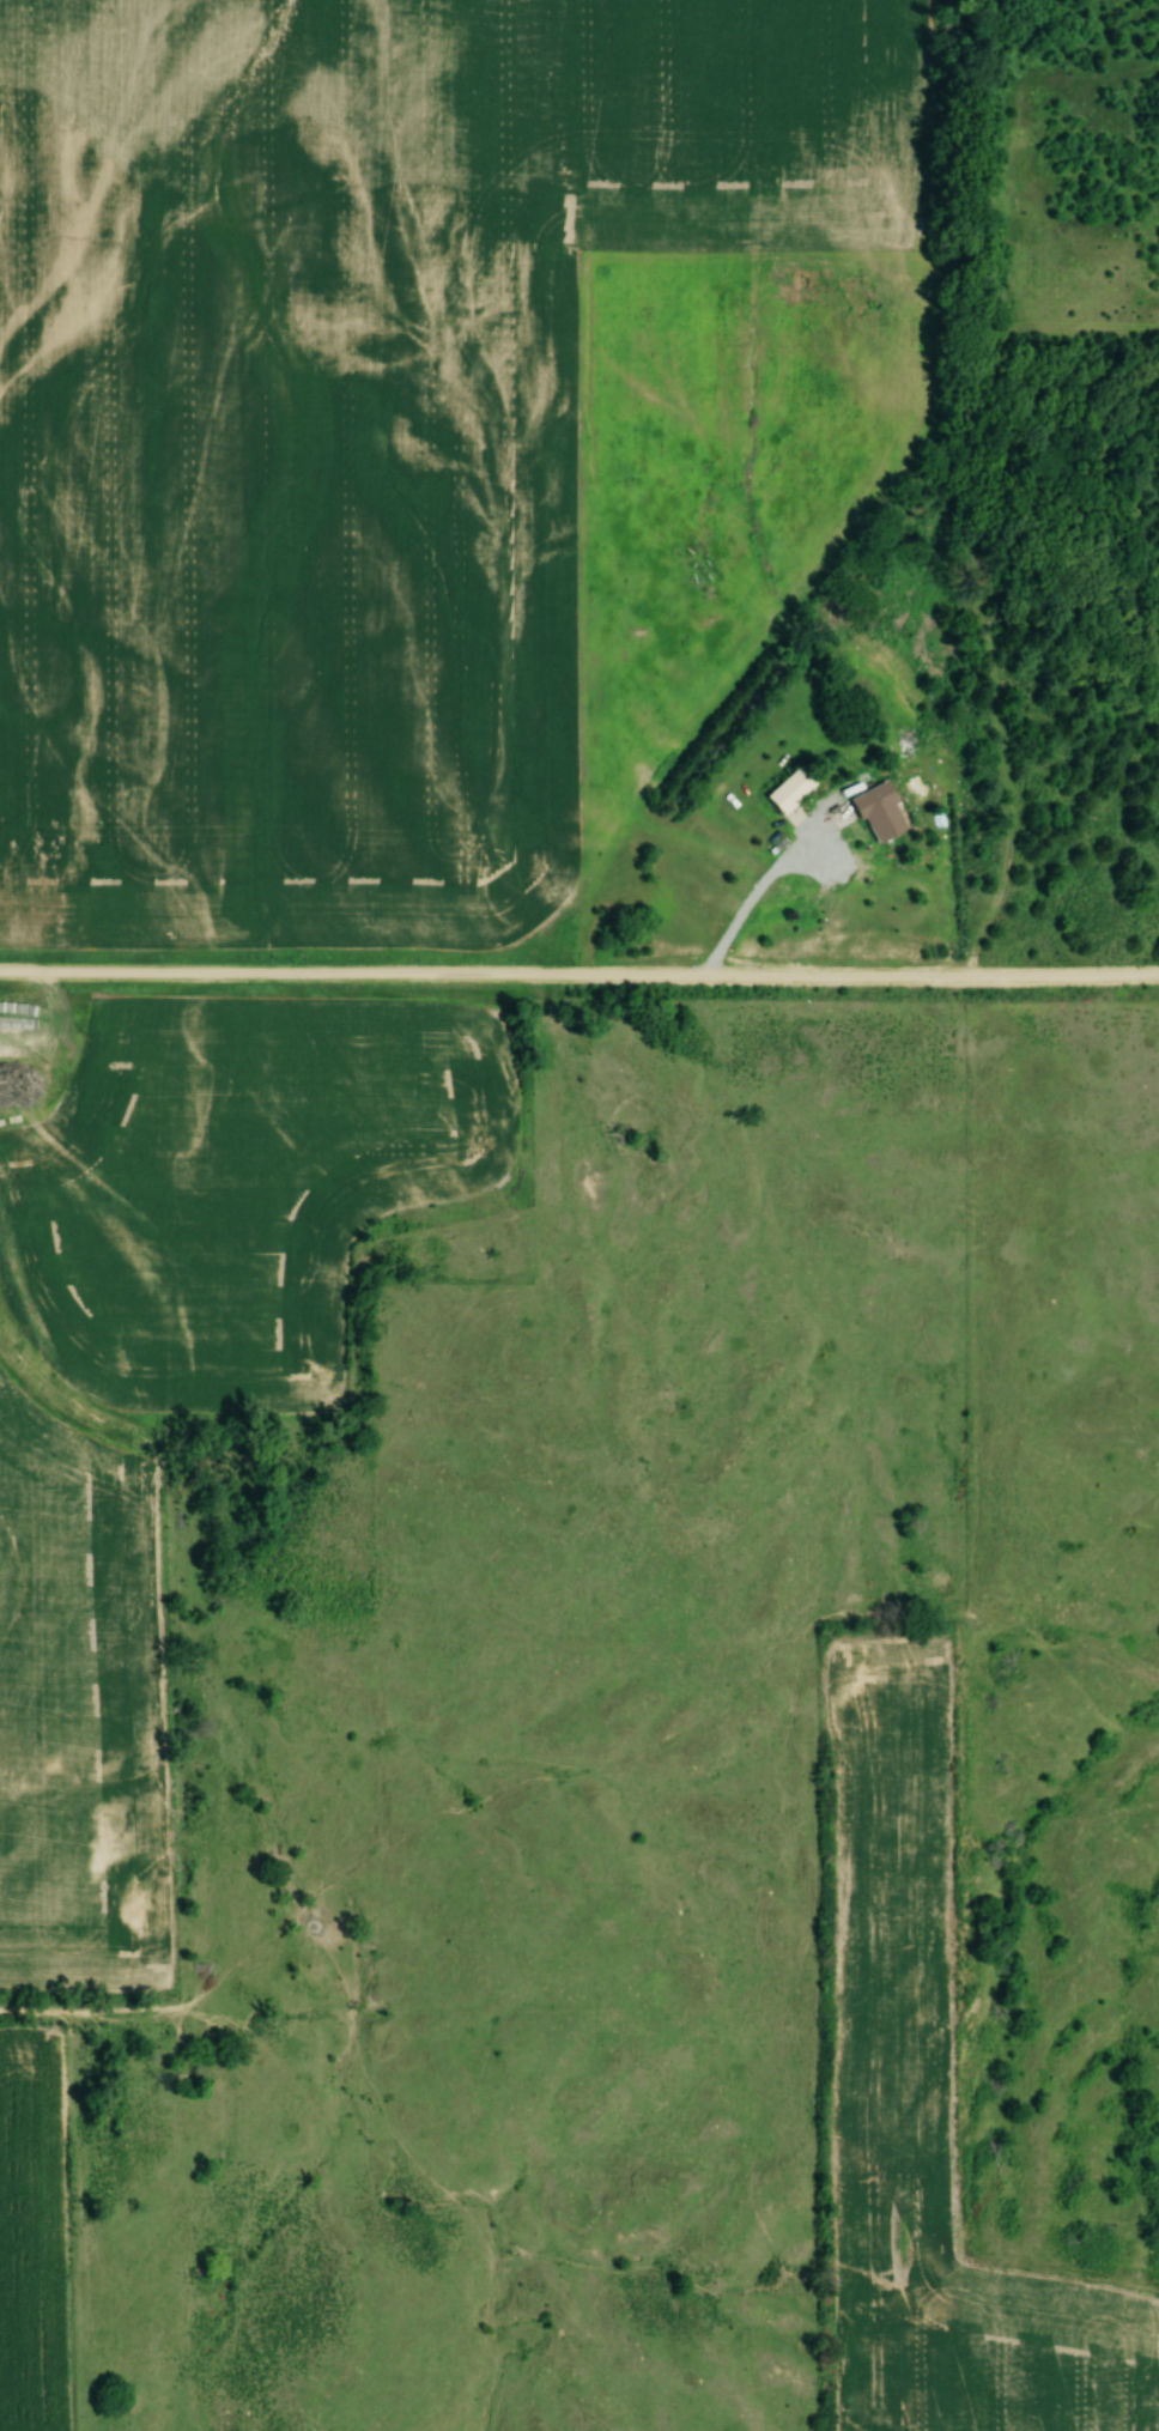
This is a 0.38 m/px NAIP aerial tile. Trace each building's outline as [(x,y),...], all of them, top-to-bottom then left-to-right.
[(816,785),(797,766),(765,798),(794,828),(803,819),(793,808),(816,785)] [(907,830),(886,782),(852,797),(873,845),(907,830)]
